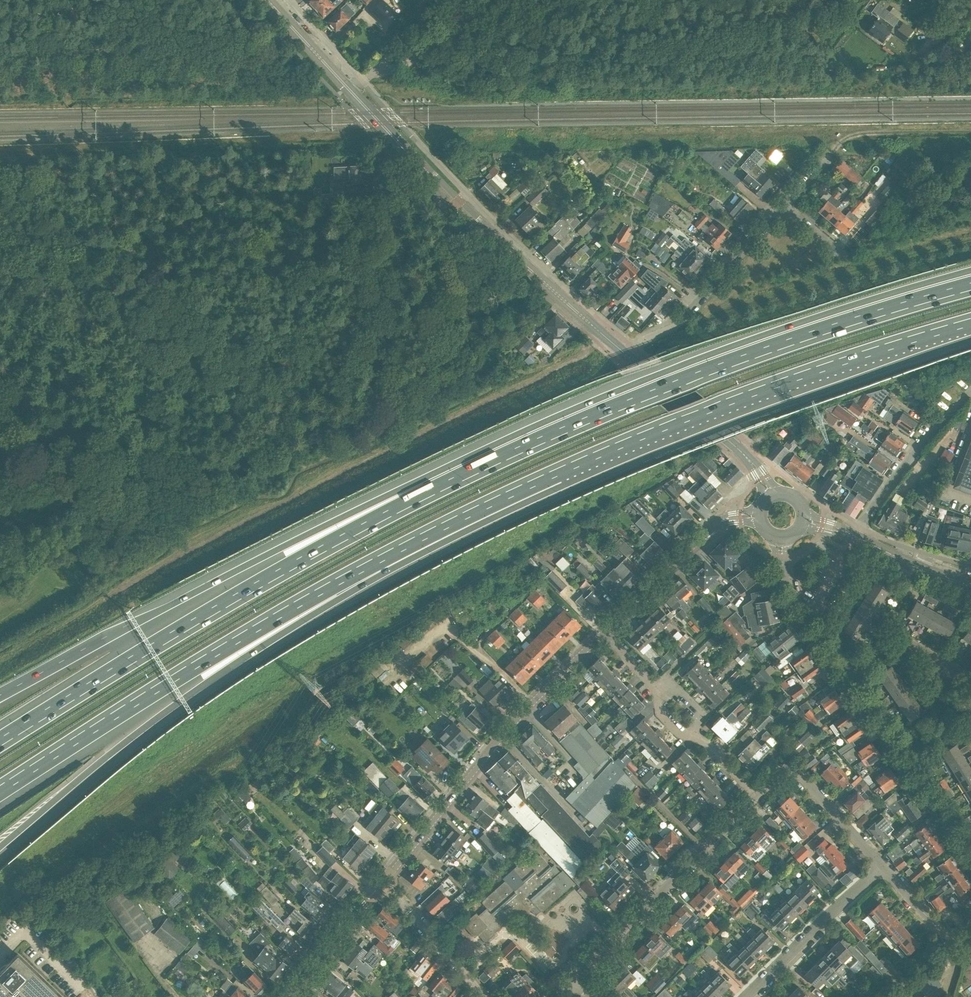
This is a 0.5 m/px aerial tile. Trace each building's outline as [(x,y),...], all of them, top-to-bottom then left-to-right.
[(308,1),(315,9),(325,0),(308,0),(308,1)] [(315,9),(324,18),(336,6),(343,0),(325,0),(315,9)] [(400,15),(383,0),(371,13),(387,28),(400,15)] [(424,12),(429,7),(424,0),(418,6),(424,12)] [(336,31),(350,19),(356,13),(347,4),(328,22),(336,31)] [(878,18),(868,32),(882,42),(891,31),(895,34),(894,35),(904,42),(904,41),(912,30),(903,23),(899,29),(894,26),(899,19),(889,12),(878,4),(872,12),(878,18)] [(886,146),(883,150),(888,154),(891,150),(886,146)] [(775,165),(784,155),(777,149),(768,159),(775,165)] [(768,190),(774,183),(761,171),(763,169),(756,163),(763,156),(756,150),(741,167),(749,174),(768,190)] [(735,186),(740,180),(729,170),(740,158),(732,151),(695,151),(717,170),(735,186)] [(892,151),(888,156),(893,160),(897,155),(892,151)] [(908,159),(901,154),(895,163),(902,168),(908,159)] [(561,165),(566,160),(562,155),(556,160),(561,165)] [(909,160),(902,169),(909,174),(916,165),(919,161),(912,156),(909,160)] [(863,177),(842,160),(835,168),(855,186),(863,177)] [(335,178),(349,178),(349,184),(362,183),(366,183),(374,183),(373,167),(365,167),(361,167),(361,166),(335,167),(335,178)] [(490,180),(492,178),(493,176),(499,171),(494,166),(489,172),(490,173),(486,177),(489,180),(490,180)] [(761,198),(768,190),(749,174),(743,180),(743,181),(761,198)] [(503,189),(492,178),(490,180),(489,180),(481,189),(494,202),(507,188),(505,186),(503,189)] [(525,197),(536,188),(527,178),(516,188),(525,197)] [(841,183),(837,188),(842,192),(844,190),(846,187),(841,183)] [(894,188),(889,183),(878,197),(882,201),(894,188)] [(535,206),(549,192),(541,184),(527,198),(535,206)] [(818,211),(827,219),(837,209),(841,203),(836,199),(841,193),(837,190),(818,211)] [(655,192),(649,207),(662,216),(673,203),(655,192)] [(740,223),(753,208),(741,198),(728,212),(740,223)] [(720,214),(725,208),(714,199),(709,204),(720,214)] [(859,199),(855,205),(857,207),(859,209),(864,203),(861,201),(859,199)] [(607,212),(613,206),(609,202),(604,208),(607,212)] [(845,216),(836,227),(845,234),(854,224),(858,219),(854,216),(855,215),(854,214),(859,209),(857,207),(855,205),(845,216)] [(538,231),(546,223),(530,207),(516,220),(528,232),(534,226),(538,231)] [(592,228),(605,214),(600,209),(586,223),(592,228)] [(836,227),(845,216),(837,209),(827,219),(836,227)] [(540,250),(545,255),(560,241),(567,234),(568,234),(574,229),(580,222),(575,217),(573,219),(567,213),(556,224),(561,229),(540,250)] [(704,223),(708,218),(704,214),(699,219),(704,223)] [(699,219),(694,225),(699,229),(700,227),(705,232),(709,228),(704,223),(699,219)] [(731,232),(721,223),(717,228),(713,224),(709,228),(723,241),(731,232)] [(625,225),(613,245),(625,252),(629,244),(625,242),(630,233),(629,232),(631,229),(625,225)] [(648,230),(643,227),(640,232),(645,235),(648,230)] [(716,249),(723,241),(709,228),(705,232),(710,236),(706,240),(716,249)] [(652,239),(655,234),(649,231),(646,236),(652,239)] [(662,247),(670,237),(664,232),(655,242),(662,247)] [(560,241),(545,255),(551,261),(564,249),(562,247),(571,238),(568,234),(567,234),(560,241)] [(681,242),(673,235),(671,237),(689,254),(702,265),(708,258),(695,247),(690,243),(684,238),(681,242)] [(664,263),(670,254),(655,243),(650,250),(660,257),(659,259),(664,263)] [(559,267),(565,274),(586,251),(582,247),(572,258),(570,256),(559,267)] [(590,248),(586,251),(565,274),(571,280),(582,268),(581,266),(594,252),(590,248)] [(643,260),(647,254),(639,249),(635,255),(643,260)] [(686,257),(677,250),(675,253),(696,272),(702,265),(689,254),(686,257)] [(690,278),(696,272),(675,253),(671,257),(680,264),(677,267),(690,278)] [(632,263),(626,257),(619,265),(609,276),(621,287),(631,276),(631,277),(638,269),(638,268),(641,265),(635,260),(632,263)] [(603,274),(608,268),(599,258),(593,264),(591,266),(595,270),(589,276),(590,278),(579,289),(587,298),(594,291),(592,288),(597,283),(594,281),(602,273),(603,274)] [(669,302),(675,296),(664,286),(668,281),(648,269),(641,277),(651,286),(669,302)] [(642,290),(632,280),(615,297),(621,303),(634,290),(646,301),(644,304),(657,315),(663,308),(643,291),(642,290)] [(632,280),(642,290),(643,291),(663,308),(669,302),(651,286),(648,290),(645,287),(643,289),(632,280)] [(543,326),(544,326),(537,332),(544,339),(562,321),(560,318),(559,317),(558,315),(556,315),(555,314),(543,326)] [(629,323),(621,317),(617,322),(625,328),(629,323)] [(569,327),(568,327),(568,325),(566,323),(564,323),(562,321),(544,339),(553,348),(563,338),(560,336),(569,327)] [(524,354),(534,344),(524,335),(515,344),(524,354)] [(524,360),(530,366),(534,361),(528,356),(524,360)] [(884,389),(867,394),(880,404),(888,392),(884,389)] [(865,394),(851,399),(858,404),(866,410),(873,400),(865,394)] [(858,416),(863,410),(853,402),(848,409),(858,416)] [(888,411),(913,428),(918,421),(892,404),(890,407),(886,405),(884,409),(887,411),(888,412),(888,411)] [(837,405),(831,413),(850,427),(857,419),(837,405)] [(825,410),(821,416),(833,424),(837,419),(825,410)] [(909,435),(913,428),(888,411),(888,412),(883,418),(894,425),(909,435)] [(790,434),(798,425),(794,421),(785,430),(790,434)] [(821,430),(824,425),(819,421),(815,425),(821,430)] [(967,423),(962,421),(958,431),(963,433),(967,423)] [(816,446),(823,437),(809,428),(803,437),(816,446)] [(887,434),(879,429),(876,432),(885,438),(900,449),(904,442),(889,432),(887,434)] [(895,456),(900,449),(885,438),(876,432),(873,437),(882,442),(880,445),(895,456)] [(788,451),(799,439),(793,434),(783,446),(779,442),(767,455),(777,464),(789,451),(788,451)] [(853,437),(850,442),(862,451),(887,467),(892,460),(877,450),(875,453),(859,443),(859,442),(853,437)] [(833,455),(838,448),(824,438),(819,445),(833,455)] [(850,442),(846,439),(843,443),(846,445),(845,446),(852,451),(853,450),(869,461),(867,464),(882,474),(887,467),(862,451),(850,442)] [(938,462),(947,467),(954,454),(945,449),(938,462)] [(794,475),(810,454),(807,452),(801,459),(794,454),(784,467),(794,475)] [(804,483),(814,469),(808,464),(814,457),(810,454),(794,475),(804,483)] [(716,476),(720,472),(717,469),(719,467),(708,456),(702,462),(716,476)] [(966,458),(961,472),(970,476),(970,460),(966,458)] [(734,465),(729,459),(723,464),(726,467),(725,468),(727,470),(722,474),(723,476),(722,477),(732,486),(744,474),(734,465)] [(702,462),(701,460),(695,464),(708,478),(708,477),(712,481),(716,476),(702,462)] [(883,480),(864,467),(865,466),(856,460),(846,474),(854,479),(854,478),(857,479),(851,488),(867,498),(869,500),(883,480)] [(835,475),(831,472),(829,471),(833,465),(827,462),(820,473),(825,477),(825,476),(827,478),(818,492),(829,499),(840,484),(844,477),(837,473),(835,475)] [(716,502),(722,495),(695,468),(689,474),(696,482),(716,502)] [(970,485),(970,476),(961,472),(955,486),(968,492),(970,485)] [(854,479),(846,474),(844,477),(840,484),(849,490),(849,491),(856,496),(845,511),(854,517),(867,498),(851,488),(857,479),(854,478),(854,479)] [(681,493),(684,490),(673,478),(668,481),(681,493)] [(674,500),(681,493),(668,481),(667,482),(669,485),(664,490),(674,500)] [(716,502),(696,482),(688,490),(696,499),(698,498),(709,509),(716,502)] [(645,518),(651,512),(637,498),(630,503),(645,518)] [(923,511),(928,505),(918,498),(914,505),(923,511)] [(898,509),(900,506),(892,501),(884,513),(878,524),(879,525),(879,528),(882,529),(885,528),(886,529),(898,509)] [(684,528),(689,523),(687,522),(693,517),(680,505),(671,514),(684,528)] [(939,519),(927,515),(929,509),(926,508),(914,527),(913,529),(921,533),(919,540),(931,544),(939,519)] [(684,528),(671,514),(665,509),(656,518),(674,536),(679,531),(680,532),(684,528)] [(899,537),(905,525),(903,524),(904,523),(902,519),(905,513),(898,509),(886,529),(899,537)] [(654,541),(648,536),(654,530),(642,517),(635,523),(645,533),(638,539),(643,544),(647,548),(652,553),(653,552),(660,560),(666,553),(654,541)] [(631,542),(635,537),(614,522),(611,526),(631,542)] [(957,549),(962,529),(949,526),(945,546),(957,549)] [(970,543),(970,531),(962,529),(957,549),(969,551),(970,543)] [(619,539),(616,536),(611,541),(627,557),(634,551),(621,538),(619,539)] [(738,554),(724,540),(711,554),(717,560),(724,554),(740,570),(736,574),(737,575),(730,580),(741,593),(763,576),(752,562),(746,552),(738,560),(735,557),(738,554)] [(652,553),(647,548),(643,544),(640,547),(644,551),(640,555),(644,559),(653,567),(660,560),(653,552),(652,553)] [(740,570),(724,554),(717,560),(724,568),(727,565),(736,574),(740,570)] [(538,567),(531,558),(527,560),(535,570),(538,567)] [(598,559),(593,563),(602,572),(606,567),(598,559)] [(639,580),(621,562),(614,569),(617,572),(620,575),(632,587),(639,580)] [(715,586),(719,582),(714,578),(717,575),(704,562),(697,568),(703,574),(715,586)] [(587,578),(592,573),(582,563),(577,568),(587,578)] [(614,568),(607,575),(609,577),(613,581),(625,594),(632,587),(620,575),(617,572),(614,569),(614,568)] [(715,586),(703,574),(697,568),(691,575),(704,588),(707,585),(711,590),(715,586)] [(559,593),(567,585),(552,570),(544,578),(559,593)] [(851,579),(854,574),(849,571),(846,576),(851,579)] [(609,577),(607,575),(599,582),(618,601),(625,594),(613,581),(609,577)] [(685,612),(690,607),(682,598),(691,590),(681,578),(668,589),(680,604),(679,605),(685,612)] [(885,604),(885,603),(882,601),(888,592),(874,583),(868,593),(885,604)] [(610,608),(598,596),(602,593),(593,584),(575,602),(584,610),(591,604),(602,616),(610,608)] [(730,601),(739,593),(732,585),(723,593),(722,592),(721,593),(730,601)] [(685,612),(679,605),(680,604),(668,589),(661,595),(674,610),(676,609),(679,612),(676,614),(682,620),(687,615),(685,612)] [(779,621),(773,595),(772,589),(751,593),(752,600),(743,606),(744,615),(746,615),(749,627),(751,626),(752,632),(762,630),(761,625),(779,621)] [(539,608),(546,601),(535,590),(528,597),(539,608)] [(723,607),(730,601),(721,593),(715,599),(723,607)] [(885,604),(868,593),(862,602),(876,611),(881,602),(885,604)] [(709,614),(713,611),(712,609),(713,608),(703,597),(697,601),(707,613),(708,613),(709,614)] [(873,623),(873,622),(870,620),(876,611),(862,602),(856,612),(873,623)] [(916,625),(926,607),(916,602),(908,616),(918,621),(916,625)] [(663,628),(672,620),(657,604),(653,608),(655,610),(651,615),(663,628)] [(928,627),(936,613),(926,607),(916,625),(917,625),(919,622),(928,627)] [(520,627),(528,619),(517,608),(509,616),(520,627)] [(562,643),(580,625),(565,610),(547,628),(562,643)] [(873,623),(856,612),(850,621),(864,630),(869,621),(873,623)] [(936,636),(946,618),(936,613),(928,627),(937,632),(936,635),(936,636)] [(663,628),(651,615),(646,619),(644,617),(641,620),(656,635),(663,628)] [(882,628),(884,629),(885,630),(887,627),(890,621),(886,618),(883,623),(884,624),(882,628)] [(948,638),(956,624),(946,618),(936,636),(937,636),(939,633),(948,638)] [(648,643),(656,635),(641,620),(637,623),(640,625),(635,630),(648,643)] [(857,640),(864,630),(850,621),(844,631),(857,640)] [(697,633),(700,630),(694,624),(691,627),(697,633)] [(761,652),(765,657),(773,650),(773,649),(795,631),(790,625),(767,644),(764,641),(758,646),(757,647),(761,652)] [(963,638),(970,644),(970,627),(963,638)] [(539,666),(562,643),(547,628),(524,651),(539,666)] [(498,648),(506,641),(495,630),(487,638),(498,648)] [(648,643),(635,630),(631,634),(628,632),(625,635),(639,651),(648,643)] [(788,654),(787,652),(788,651),(787,649),(801,638),(795,631),(773,649),(773,650),(781,660),(790,653),(788,654)] [(710,649),(718,641),(717,641),(721,637),(717,632),(716,632),(714,634),(695,653),(700,658),(709,649),(710,649)] [(681,645),(689,637),(686,633),(677,642),(681,645)] [(750,651),(758,645),(750,636),(742,643),(746,647),(750,651)] [(680,655),(684,651),(679,645),(675,649),(680,655)] [(759,662),(765,657),(761,652),(757,647),(758,646),(758,645),(750,651),(759,662)] [(747,658),(751,655),(745,649),(742,653),(747,658)] [(812,661),(810,658),(811,657),(806,650),(789,662),(791,661),(799,671),(812,661)] [(522,683),(539,666),(524,651),(507,668),(522,683)] [(671,664),(677,658),(669,651),(663,656),(671,664)] [(594,679),(607,666),(603,661),(605,659),(602,656),(586,670),(594,679)] [(658,661),(656,664),(661,668),(666,663),(662,658),(658,661)] [(693,682),(706,669),(698,661),(683,676),(687,680),(689,677),(693,682)] [(814,664),(812,661),(799,671),(806,680),(803,682),(820,670),(815,663),(814,664)] [(611,671),(607,666),(594,679),(601,686),(617,671),(614,668),(611,671)] [(884,685),(898,675),(891,666),(878,675),(884,685)] [(900,674),(906,670),(903,666),(897,670),(900,674)] [(764,687),(773,678),(763,668),(754,677),(764,687)] [(473,680),(463,669),(457,674),(468,685),(473,680)] [(699,692),(714,677),(706,669),(693,682),(698,686),(695,689),(699,692)] [(606,698),(609,694),(622,681),(618,677),(620,675),(617,671),(601,686),(606,690),(602,694),(606,698)] [(732,680),(738,674),(736,671),(730,677),(732,680)] [(891,694),(904,685),(898,675),(884,685),(891,694)] [(907,683),(912,679),(909,675),(904,679),(907,683)] [(709,697),(722,685),(714,677),(699,692),(702,695),(704,693),(709,697)] [(454,678),(449,684),(457,692),(462,686),(454,678)] [(494,683),(490,680),(485,685),(480,690),(483,693),(496,707),(505,698),(506,699),(513,692),(499,678),(494,683)] [(627,686),(622,681),(609,694),(617,702),(632,687),(629,684),(627,686)] [(795,699),(805,691),(800,684),(789,692),(795,699)] [(913,692),(919,688),(916,684),(910,688),(913,692)] [(714,708),(729,693),(722,685),(709,697),(713,702),(711,704),(714,708)] [(897,703),(911,694),(904,685),(891,694),(897,703)] [(621,713),(624,710),(637,697),(633,692),(635,690),(632,687),(617,702),(621,706),(617,709),(621,713)] [(570,693),(571,694),(575,698),(580,693),(575,688),(570,693)] [(810,719),(816,712),(839,696),(834,690),(819,700),(822,703),(813,709),(814,711),(812,712),(810,709),(809,709),(809,708),(811,706),(807,701),(799,706),(805,714),(810,719)] [(590,696),(586,692),(584,693),(583,692),(574,701),(580,707),(589,698),(589,697),(590,696)] [(920,701),(925,697),(922,693),(917,697),(920,701)] [(482,700),(477,694),(474,697),(479,703),(482,700)] [(904,712),(917,703),(911,694),(897,703),(904,712)] [(829,714),(844,703),(839,696),(816,712),(810,719),(815,724),(819,720),(819,719),(828,712),(829,714)] [(642,701),(637,697),(624,710),(632,718),(648,703),(644,699),(642,701)] [(926,710),(932,706),(929,702),(923,706),(926,710)] [(479,728),(488,718),(472,703),(459,718),(474,731),(478,727),(479,728)] [(711,726),(719,734),(746,708),(741,703),(726,718),(722,714),(711,726)] [(911,722),(924,712),(917,703),(904,712),(911,722)] [(439,707),(445,713),(448,710),(442,704),(439,707)] [(581,706),(578,709),(585,717),(593,709),(588,704),(583,708),(581,706)] [(580,723),(564,705),(545,721),(561,739),(565,746),(579,762),(575,766),(583,775),(583,778),(584,779),(566,798),(598,827),(599,827),(603,822),(628,794),(629,794),(637,785),(613,760),(609,756),(580,723)] [(795,706),(794,705),(788,712),(791,715),(798,708),(796,706),(795,706)] [(349,707),(342,714),(354,726),(361,719),(349,707)] [(741,721),(750,712),(746,708),(719,734),(728,743),(739,731),(734,726),(740,720),(741,721)] [(800,710),(798,708),(791,715),(793,717),(793,716),(808,730),(798,739),(805,746),(817,734),(816,732),(819,730),(801,710),(800,710)] [(592,717),(596,713),(593,709),(585,717),(588,720),(591,717),(592,717)] [(837,735),(842,732),(856,722),(854,719),(855,718),(850,711),(833,723),(833,724),(830,726),(837,735)] [(759,732),(772,718),(765,712),(753,725),(759,732)] [(637,739),(650,727),(646,722),(648,720),(645,716),(629,731),(637,739)] [(616,729),(621,734),(630,725),(625,720),(616,729)] [(445,728),(462,746),(470,738),(452,721),(445,728)] [(858,725),(856,722),(842,732),(837,735),(842,732),(849,742),(847,743),(847,744),(864,731),(859,724),(858,725)] [(378,729),(372,723),(368,728),(373,733),(378,729)] [(595,737),(602,731),(595,723),(587,730),(595,738),(595,737)] [(555,749),(533,725),(526,731),(526,730),(520,736),(521,736),(520,736),(536,753),(542,747),(549,755),(549,754),(555,749)] [(655,731),(650,727),(637,739),(645,747),(660,732),(657,729),(655,731)] [(454,753),(462,746),(445,728),(437,736),(454,753)] [(744,763),(771,735),(766,730),(762,735),(762,738),(758,742),(754,739),(751,736),(745,743),(748,745),(737,756),(744,763)] [(602,731),(595,737),(599,740),(602,738),(605,735),(602,731)] [(652,755),(665,742),(661,738),(663,736),(660,732),(645,747),(652,755)] [(313,733),(305,741),(313,749),(321,741),(317,738),(313,733)] [(616,748),(626,739),(621,734),(617,737),(611,743),(616,748)] [(751,770),(762,759),(761,758),(772,747),(768,742),(773,737),(771,736),(772,735),(771,735),(744,763),(751,770)] [(536,753),(520,736),(514,742),(537,766),(543,760),(536,753)] [(437,772),(449,761),(428,739),(416,750),(418,752),(414,756),(428,771),(432,766),(437,772)] [(670,747),(665,742),(652,755),(660,763),(676,748),(672,745),(670,747)] [(852,765),(876,748),(872,742),(857,753),(854,748),(843,755),(852,765)] [(948,763),(962,754),(956,744),(942,753),(948,763)] [(679,771),(692,759),(688,754),(690,752),(687,748),(672,763),(679,771)] [(805,748),(801,751),(805,757),(809,754),(805,748)] [(862,778),(868,774),(871,772),(867,766),(881,756),(876,748),(852,765),(857,772),(862,778)] [(529,773),(509,751),(497,762),(505,771),(509,767),(521,781),(529,773)] [(629,756),(624,752),(618,757),(619,758),(615,761),(622,769),(626,765),(623,762),(629,756)] [(808,767),(818,760),(813,753),(803,761),(808,767)] [(332,765),(336,761),(330,754),(325,759),(332,765)] [(954,772),(968,764),(962,754),(948,763),(954,772)] [(832,759),(830,757),(823,764),(827,768),(824,771),(837,785),(839,783),(843,787),(850,781),(854,786),(863,778),(862,778),(857,772),(853,775),(852,774),(850,775),(848,777),(840,768),(832,758),(832,759)] [(405,767),(397,759),(396,760),(395,759),(388,767),(398,776),(405,769),(404,768),(405,767)] [(697,763),(692,759),(679,771),(687,779),(702,764),(699,761),(697,763)] [(631,769),(635,765),(631,761),(627,765),(631,769)] [(388,779),(373,762),(363,771),(378,787),(380,786),(391,798),(396,794),(405,802),(399,809),(413,821),(424,808),(401,788),(400,789),(390,777),(388,779)] [(505,771),(497,762),(486,772),(506,794),(517,783),(505,771)] [(694,787),(707,774),(703,770),(705,768),(702,764),(687,779),(694,787)] [(970,775),(970,769),(968,764),(954,772),(960,782),(970,775)] [(867,783),(873,789),(895,775),(890,767),(875,778),(877,781),(874,783),(868,774),(862,778),(863,778),(865,781),(867,783)] [(645,783),(654,775),(650,770),(640,779),(645,783)] [(421,776),(417,771),(408,780),(414,785),(414,786),(425,797),(426,796),(428,796),(431,793),(431,792),(434,788),(421,775),(421,776)] [(540,784),(529,773),(521,781),(522,784),(514,791),(515,793),(525,803),(525,802),(527,799),(544,818),(544,817),(564,839),(587,862),(605,845),(593,833),(590,836),(541,783),(540,784)] [(712,779),(707,774),(694,787),(702,795),(717,780),(714,777),(712,779)] [(650,788),(659,779),(654,775),(645,783),(650,788)] [(886,792),(900,782),(895,775),(873,789),(880,797),(882,795),(881,793),(884,791),(886,792)] [(970,788),(970,775),(960,782),(966,792),(970,788)] [(862,788),(867,783),(865,781),(863,778),(854,786),(853,787),(856,791),(843,802),(852,812),(857,818),(873,803),(872,802),(874,800),(870,796),(869,797),(864,791),(862,788)] [(374,794),(376,795),(380,791),(370,780),(365,785),(367,786),(374,794)] [(710,803),(723,790),(718,785),(720,783),(717,780),(702,795),(710,803)] [(635,809),(648,797),(637,785),(629,794),(630,796),(626,800),(635,809)] [(661,799),(667,793),(663,788),(656,794),(661,799)] [(244,789),(238,794),(246,802),(251,797),(244,789)] [(727,795),(723,790),(710,803),(717,811),(733,796),(729,792),(727,795)] [(884,801),(888,805),(899,795),(896,791),(884,801)] [(494,819),(499,812),(489,804),(489,803),(476,793),(470,800),(493,818),(494,819)] [(509,810),(511,812),(519,820),(532,835),(531,836),(571,877),(587,862),(564,839),(544,817),(544,818),(541,820),(525,802),(525,803),(515,793),(508,800),(514,806),(509,810)] [(888,805),(889,806),(892,810),(891,810),(894,814),(901,807),(902,808),(904,807),(913,820),(921,814),(911,801),(909,802),(905,796),(902,798),(899,795),(888,805)] [(789,816),(798,807),(790,798),(777,809),(777,810),(778,809),(786,818),(785,819),(789,816)] [(493,818),(470,800),(464,808),(477,818),(475,820),(486,829),(494,819),(493,818)] [(383,807),(382,808),(376,803),(368,812),(370,814),(371,814),(392,831),(400,821),(383,807)] [(800,823),(807,816),(798,807),(789,816),(785,819),(786,819),(795,828),(800,823)] [(355,822),(359,818),(348,808),(344,811),(355,822)] [(514,826),(519,820),(511,812),(510,813),(505,808),(500,814),(514,826)] [(221,809),(215,814),(219,818),(224,825),(230,819),(221,809)] [(605,820),(612,826),(618,819),(621,816),(614,810),(605,820)] [(355,822),(344,811),(343,812),(339,816),(342,819),(341,819),(349,828),(355,822)] [(684,824),(691,817),(685,811),(678,818),(684,824)] [(216,817),(212,812),(208,816),(212,821),(216,817)] [(383,841),(392,831),(371,814),(362,824),(383,841)] [(800,840),(816,827),(807,816),(800,823),(795,828),(789,833),(792,837),(795,834),(800,840)] [(894,829),(883,816),(876,822),(867,829),(881,845),(890,837),(887,835),(894,829)] [(252,823),(247,817),(239,825),(243,830),(252,823)] [(696,832),(704,824),(697,817),(689,824),(696,832)] [(772,828),(777,824),(770,817),(765,821),(772,828)] [(197,831),(206,824),(203,819),(193,826),(197,831)] [(603,831),(608,826),(603,822),(599,827),(603,831)] [(905,824),(894,834),(900,840),(910,830),(905,824)] [(913,848),(934,833),(928,824),(914,834),(918,839),(904,848),(907,852),(913,848)] [(461,848),(468,839),(451,826),(448,830),(451,832),(447,837),(461,848)] [(760,826),(751,836),(765,850),(775,841),(770,836),(760,826)] [(675,851),(683,842),(671,830),(663,838),(675,851)] [(926,850),(939,840),(934,833),(913,848),(915,851),(923,846),(926,850)] [(367,861),(376,850),(355,834),(347,844),(352,848),(351,848),(367,861)] [(484,834),(477,840),(492,857),(499,850),(484,834)] [(234,835),(228,841),(245,859),(251,854),(234,835)] [(755,860),(765,850),(751,836),(741,846),(751,855),(755,860)] [(464,851),(461,848),(447,837),(443,842),(440,839),(437,843),(454,857),(457,860),(464,851)] [(666,859),(675,851),(663,838),(654,847),(666,859)] [(332,856),(329,853),(335,848),(326,839),(321,844),(323,846),(322,847),(332,856)] [(785,851),(789,847),(781,839),(777,843),(785,851)] [(829,846),(824,840),(815,848),(826,860),(837,850),(832,844),(829,846)] [(932,858),(946,849),(939,840),(926,850),(912,860),(916,866),(923,861),(922,859),(929,854),(932,858)] [(171,841),(150,860),(169,881),(181,870),(174,863),(183,855),(171,841)] [(646,880),(653,872),(632,851),(622,841),(616,847),(635,866),(633,868),(646,880)] [(641,841),(632,851),(653,872),(661,864),(648,852),(650,850),(641,841)] [(795,854),(803,846),(799,842),(791,849),(795,854)] [(446,865),(454,857),(437,843),(434,846),(437,848),(433,854),(446,865)] [(527,854),(532,850),(526,844),(522,848),(527,854)] [(892,862),(904,853),(897,845),(887,854),(892,862)] [(804,846),(803,846),(795,854),(793,856),(799,862),(810,853),(804,846)] [(330,866),(336,860),(332,856),(322,847),(316,852),(330,866)] [(359,871),(367,861),(351,848),(343,858),(359,871)] [(295,862),(301,857),(294,849),(288,854),(295,862)] [(826,861),(820,866),(831,879),(847,865),(841,859),(843,857),(837,850),(826,860),(826,861)] [(739,877),(748,867),(734,853),(725,863),(739,877)] [(477,913),(464,924),(475,937),(479,934),(486,942),(495,934),(494,933),(503,925),(504,926),(506,924),(505,924),(508,921),(513,926),(528,913),(526,911),(530,909),(531,910),(536,916),(541,911),(542,912),(575,883),(563,870),(561,872),(554,865),(552,867),(541,855),(530,864),(525,859),(504,878),(506,881),(482,902),(488,908),(479,915),(477,913)] [(220,867),(226,862),(221,856),(215,862),(220,867)] [(938,881),(944,877),(958,867),(951,857),(937,867),(942,873),(935,878),(938,881)] [(318,877),(309,866),(302,858),(296,863),(302,871),(304,873),(305,873),(314,883),(318,877)] [(630,872),(616,858),(610,865),(619,873),(613,878),(615,879),(610,884),(626,900),(636,890),(624,879),(631,872),(630,872)] [(898,870),(905,865),(901,858),(893,863),(898,870)] [(493,862),(487,870),(493,874),(499,867),(493,862)] [(763,874),(767,870),(758,862),(754,866),(763,874)] [(792,872),(796,867),(791,862),(787,867),(792,872)] [(430,879),(434,873),(421,863),(414,871),(424,879),(426,876),(430,879)] [(726,891),(730,887),(729,886),(739,877),(725,863),(715,873),(724,882),(721,885),(726,891)] [(810,874),(817,868),(813,864),(806,870),(810,874)] [(913,882),(927,870),(922,865),(914,873),(909,868),(905,872),(909,876),(909,877),(913,882)] [(354,885),(331,866),(323,876),(335,885),(337,883),(348,892),(354,885)] [(460,873),(453,867),(451,869),(448,867),(445,871),(455,879),(460,873)] [(930,901),(965,876),(958,867),(944,877),(949,883),(942,887),(941,885),(925,897),(929,902),(930,901)] [(822,887),(829,881),(817,868),(810,874),(822,887)] [(421,890),(425,885),(421,882),(424,879),(414,871),(408,879),(421,890)] [(488,881),(493,876),(487,871),(483,876),(488,881)] [(571,877),(581,888),(590,897),(593,900),(599,893),(591,885),(592,884),(587,879),(586,880),(577,872),(571,877)] [(761,884),(766,879),(759,872),(754,877),(761,884)] [(310,890),(311,889),(315,885),(313,883),(314,883),(305,873),(304,873),(301,878),(298,881),(309,891),(310,890)] [(335,885),(323,876),(318,882),(342,900),(348,893),(348,892),(337,883),(335,885)] [(930,901),(937,911),(946,905),(942,899),(954,890),(957,895),(958,895),(963,902),(970,897),(966,890),(970,887),(970,885),(965,876),(930,901)] [(293,894),(298,889),(289,879),(283,884),(293,894)] [(818,890),(807,879),(797,889),(791,883),(788,886),(794,892),(807,905),(816,896),(814,894),(818,890)] [(435,914),(457,894),(445,881),(421,903),(426,909),(428,907),(435,914)] [(919,894),(924,890),(916,881),(911,885),(919,894)] [(713,904),(722,894),(710,882),(700,892),(709,901),(713,904)] [(273,905),(278,900),(273,894),(263,883),(257,888),(273,905)] [(616,910),(626,900),(610,884),(600,894),(616,910)] [(759,889),(758,890),(762,894),(767,889),(763,886),(759,889)] [(135,942),(155,928),(125,887),(106,902),(135,942)] [(587,900),(590,897),(581,888),(578,891),(587,900)] [(305,896),(307,898),(317,907),(329,916),(335,908),(323,899),(320,896),(318,897),(310,890),(309,891),(305,896)] [(750,898),(755,893),(752,890),(747,895),(750,898)] [(441,925),(454,913),(451,910),(460,903),(468,895),(464,891),(456,898),(434,918),(441,925)] [(703,914),(712,905),(713,904),(709,901),(700,892),(690,901),(703,914)] [(789,898),(783,892),(780,895),(786,901),(786,900),(798,913),(807,905),(794,892),(789,898)] [(270,924),(272,922),(281,931),(286,926),(259,898),(251,905),(270,924)] [(317,907),(307,898),(302,905),(312,913),(311,914),(323,923),(324,925),(326,925),(329,920),(329,919),(328,917),(329,916),(317,907)] [(741,907),(737,902),(733,898),(729,902),(734,907),(730,911),(734,914),(741,907)] [(744,903),(746,902),(741,898),(737,902),(741,907),(744,903)] [(746,902),(744,903),(756,915),(761,910),(752,902),(749,899),(746,902)] [(780,906),(774,900),(772,903),(777,909),(790,922),(798,913),(786,900),(786,901),(780,906)] [(744,903),(741,907),(744,910),(743,911),(752,919),(756,915),(744,903)] [(875,927),(878,924),(890,913),(881,903),(865,917),(875,927)] [(669,914),(671,916),(681,926),(685,929),(697,917),(684,904),(680,907),(678,905),(669,914)] [(307,918),(295,908),(291,913),(315,933),(321,926),(309,916),(307,918)] [(378,915),(387,922),(385,925),(397,935),(405,925),(399,921),(399,920),(384,908),(378,915)] [(781,930),(790,922),(777,909),(772,915),(766,909),(763,912),(764,913),(760,918),(771,929),(775,925),(781,930)] [(219,913),(213,919),(229,936),(237,929),(227,918),(225,919),(219,913)] [(309,940),(315,933),(291,913),(288,917),(296,924),(294,926),(294,928),(298,931),(309,940)] [(887,934),(900,923),(890,913),(878,924),(887,934)] [(674,938),(680,932),(677,929),(681,926),(671,916),(662,926),(671,935),(674,938)] [(180,954),(192,938),(167,918),(155,934),(180,954)] [(861,940),(866,935),(850,919),(845,924),(861,940)] [(388,945),(387,946),(392,950),(399,942),(373,921),(368,928),(388,945)] [(715,934),(719,930),(710,921),(706,925),(715,934)] [(897,945),(909,934),(900,923),(887,934),(897,945)] [(710,937),(714,933),(706,925),(702,929),(710,937)] [(775,941),(762,929),(756,935),(750,929),(747,932),(753,938),(766,950),(775,941)] [(261,956),(283,973),(289,966),(266,947),(270,942),(259,933),(249,944),(260,954),(259,954),(261,956)] [(659,957),(669,947),(655,933),(645,943),(658,956),(659,957)] [(294,959),(303,948),(287,934),(278,946),(294,959)] [(905,956),(918,944),(909,934),(897,945),(906,955),(905,955),(905,956)] [(747,943),(741,937),(738,940),(744,946),(745,946),(757,959),(766,950),(753,938),(747,943)] [(204,953),(208,949),(206,947),(199,940),(187,953),(192,957),(199,949),(204,953)] [(392,950),(387,946),(380,940),(376,945),(388,955),(392,950)] [(415,953),(423,944),(419,940),(411,949),(415,953)] [(865,955),(870,950),(861,940),(856,944),(865,955)] [(839,941),(830,950),(849,968),(858,960),(863,965),(868,960),(851,944),(847,949),(839,941)] [(356,942),(349,951),(363,962),(364,961),(373,968),(384,954),(374,944),(371,949),(368,952),(357,943),(357,942),(356,942)] [(508,961),(519,950),(512,942),(507,946),(500,953),(508,961)] [(648,965),(658,956),(645,943),(635,953),(648,965)] [(684,955),(689,960),(700,948),(695,943),(684,955)] [(739,952),(730,943),(727,946),(736,955),(736,954),(749,967),(757,959),(745,946),(744,946),(739,952)] [(713,958),(717,954),(708,945),(704,949),(713,958)] [(709,963),(713,958),(704,949),(700,954),(709,963)] [(855,975),(849,968),(830,950),(822,958),(841,977),(846,971),(853,977),(855,975)] [(883,974),(887,970),(879,961),(870,950),(865,955),(883,974)] [(363,962),(349,951),(342,960),(355,970),(355,969),(365,977),(373,968),(364,961),(363,962)] [(682,962),(686,958),(679,951),(675,955),(682,962)] [(19,954),(10,963),(12,966),(9,970),(7,968),(3,972),(5,973),(1,977),(0,976),(0,996),(16,996),(20,993),(24,996),(63,996),(19,954)] [(277,981),(283,973),(261,956),(259,954),(254,962),(277,981)] [(439,964),(432,959),(431,959),(425,954),(420,961),(413,969),(420,974),(423,977),(419,981),(416,985),(422,989),(428,981),(427,979),(439,964)] [(730,960),(724,954),(722,957),(728,963),(727,963),(740,976),(749,967),(736,954),(736,955),(730,960)] [(887,970),(893,965),(884,956),(879,961),(887,970)] [(184,973),(189,967),(186,965),(189,962),(183,957),(175,966),(184,973)] [(847,983),(841,977),(822,958),(813,967),(824,977),(832,985),(838,980),(844,986),(847,983)] [(243,963),(245,965),(241,968),(249,977),(245,981),(257,994),(258,993),(260,993),(263,991),(263,988),(267,984),(244,961),(243,963)] [(492,977),(500,969),(493,961),(484,970),(492,977)] [(633,974),(623,965),(615,973),(627,986),(633,980),(639,986),(646,979),(637,970),(633,974)] [(877,978),(881,974),(872,965),(868,970),(877,978)] [(686,967),(682,971),(687,976),(691,972),(686,967)] [(832,985),(824,977),(813,967),(804,975),(817,988),(823,982),(829,988),(832,985)] [(731,985),(718,972),(712,978),(706,972),(704,975),(710,981),(722,993),(731,985)] [(354,991),(345,985),(346,984),(332,973),(327,979),(349,996),(354,991)] [(439,995),(449,983),(449,982),(446,979),(447,979),(440,973),(429,986),(435,991),(431,995),(434,996),(437,996),(439,995)] [(538,992),(518,973),(510,978),(521,989),(519,990),(526,996),(533,996),(538,992)] [(627,986),(615,973),(606,982),(619,995),(624,990),(631,996),(633,996),(636,994),(627,986)] [(661,985),(664,981),(657,974),(653,977),(661,985)] [(656,993),(662,987),(660,985),(661,985),(653,977),(646,984),(653,992),(654,991),(656,993)] [(679,977),(675,981),(679,985),(683,981),(679,977)] [(228,978),(220,987),(224,990),(231,996),(232,996),(251,996),(228,978)] [(519,990),(521,989),(510,978),(508,980),(511,982),(504,989),(512,996),(526,996),(519,990)] [(327,979),(321,986),(335,996),(334,996),(349,996),(327,979)] [(927,995),(934,990),(927,980),(922,984),(923,986),(922,987),(927,995)] [(701,989),(709,996),(719,996),(722,993),(710,981),(704,987),(701,989)] [(460,990),(453,984),(452,985),(449,982),(449,983),(439,995),(437,996),(454,996),(460,990)] [(799,987),(790,996),(791,996),(809,996),(799,987)] [(414,996),(418,991),(414,988),(410,993),(414,996)] [(665,988),(661,993),(665,996),(674,996),(665,988)]
